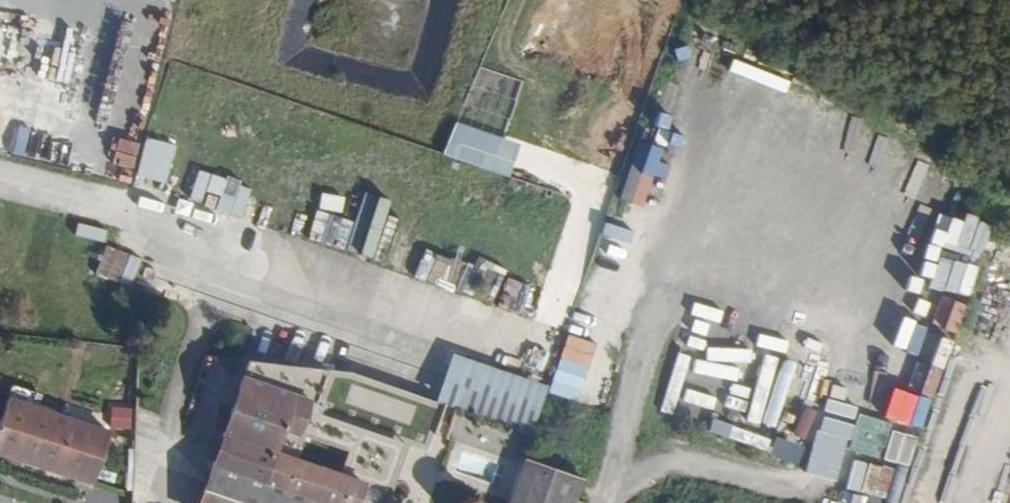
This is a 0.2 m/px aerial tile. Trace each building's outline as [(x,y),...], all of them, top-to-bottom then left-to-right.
[(677,75),(701,83),(720,27),(696,20),(677,75)] [(456,121),(446,154),(511,174),(521,141),(456,121)] [(137,173),(166,182),(178,143),(149,135),(137,173)] [(649,184),(673,190),(681,162),(657,156),(649,184)] [(254,196),(239,191),(243,180),(201,167),(191,199),(247,216),(254,196)] [(669,226),(680,199),(635,181),(624,208),(669,226)] [(493,301),(505,267),(481,258),(478,266),(429,248),(419,274),(493,301)] [(509,277),(501,301),(523,308),(530,283),(509,277)] [(573,316),(556,369),(585,378),(602,325),(573,316)] [(446,354),(429,401),(438,404),(523,433),(540,387),(446,354)] [(320,370),(241,365),(208,462),(194,502),(351,502),(357,484),(330,474),(288,460),(265,451),(268,452),(275,433),(290,438),(295,440),(296,437),(306,411),(400,445),(421,452),(438,404),(429,401),(346,372),(320,370)] [(84,481),(100,433),(0,399),(0,453),(84,481)] [(384,495),(400,445),(306,411),(296,437),(338,453),(330,474),(357,484),(351,502),(381,502),(384,495)] [(275,433),(268,452),(288,460),(295,440),(290,438),(275,433)] [(771,451),(796,463),(804,446),(779,435),(771,451)] [(580,469),(524,450),(513,480),(505,502),(569,502),(580,469)]
